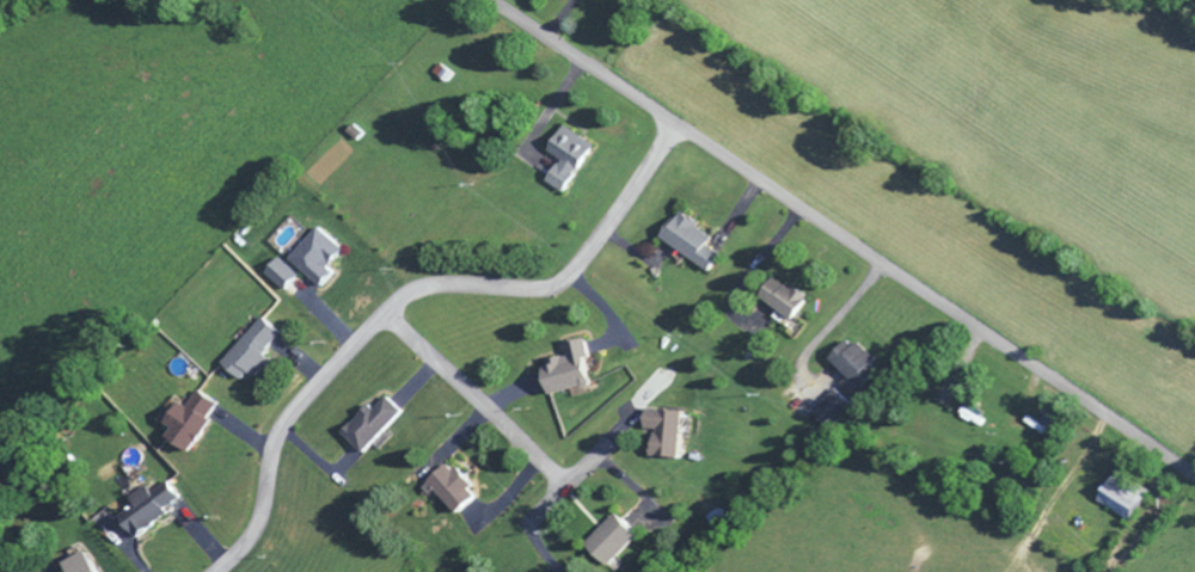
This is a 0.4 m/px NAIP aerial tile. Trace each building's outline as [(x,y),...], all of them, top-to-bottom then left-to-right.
[(546,185),(565,196),(593,147),(563,129),(548,155),(559,162),(546,185)] [(660,242),(709,276),(721,258),(706,248),(712,239),(678,215),(660,242)] [(333,277),(327,271),(344,254),(319,230),(290,261),(321,290),(333,277)] [(298,277),(278,262),(265,278),(285,294),(298,277)] [(809,300),(773,279),(759,302),(794,323),(809,300)] [(244,385),(267,360),(263,356),(281,337),(263,320),(222,365),(244,385)] [(850,341),(830,362),(861,392),(881,371),(850,341)] [(551,398),(594,388),(584,342),(564,346),(567,360),(544,366),(551,398)] [(828,433),(851,409),(832,392),(810,416),(828,433)] [(167,440),(188,454),(219,408),(198,393),(187,410),(179,405),(174,414),(171,412),(162,425),(172,432),(167,440)] [(403,416),(386,400),(374,413),(370,409),(343,436),(364,456),(403,416)] [(979,430),(986,419),(967,406),(959,417),(979,430)] [(682,414),(646,413),(645,433),(654,433),(653,460),(680,461),(682,414)] [(437,493),(457,517),(478,500),(450,466),(421,490),(429,500),(437,493)] [(1099,506),(1133,525),(1150,493),(1116,475),(1099,506)] [(149,496),(144,489),(128,501),(134,508),(120,519),(137,541),(167,517),(163,512),(177,501),(164,484),(149,496)] [(606,569),(637,540),(615,516),(584,546),(606,569)] [(86,555),(63,565),(66,571),(94,571),(86,555)]
